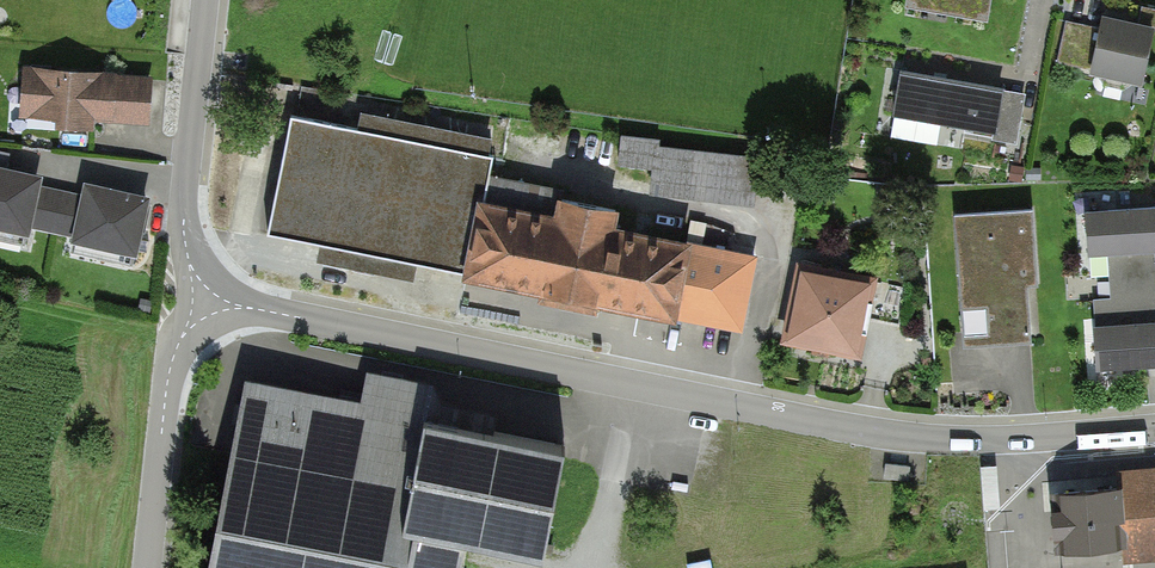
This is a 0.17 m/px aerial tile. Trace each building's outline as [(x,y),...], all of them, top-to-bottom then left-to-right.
[(906,7),(988,20),(992,0),(908,0),(906,7)] [(1066,20),(1057,60),(1091,68),(1090,74),(1142,86),(1154,30),(1154,28),(1102,15),(1100,28),(1085,24),(1066,20)] [(167,75),(37,66),(33,118),(163,127),(167,75)] [(1025,96),(902,72),(894,116),(994,135),(993,139),(1016,143),(1025,96)] [(356,127),(290,114),(266,235),(741,328),(755,257),(614,229),(617,211),(561,199),(562,192),(489,178),(493,160),(488,159),(492,139),(359,113),(356,127)] [(671,138),(634,134),(630,166),(663,171),(660,194),(764,207),(770,158),(670,145),(671,138)] [(1021,181),(1023,168),(1011,166),(1009,179),(1021,181)] [(0,167),(0,231),(30,238),(32,228),(55,234),(72,237),(70,243),(136,257),(149,200),(84,186),(82,194),(40,185),(42,177),(0,167)] [(1040,168),(1027,168),(1027,180),(1040,180),(1040,168)] [(1087,213),(1090,256),(1108,254),(1111,298),(1093,299),(1098,370),(1154,366),(1154,266),(1154,255),(1154,208),(1087,213)] [(1033,210),(956,215),(966,347),(1033,342),(1029,288),(1039,287),(1033,210)] [(906,290),(800,267),(784,343),(863,360),(872,319),(899,325),(906,290)] [(243,378),(204,567),(461,567),(465,545),(543,560),(564,452),(421,425),(429,386),(364,373),(359,401),(243,378)] [(911,468),(886,465),(884,479),(909,482),(911,468)] [(1118,547),(1119,563),(1154,561),(1154,469),(1121,471),(1122,489),(1124,521),(1116,521),(1118,547)] [(1057,548),(1057,551),(1118,547),(1116,521),(1124,521),(1122,489),(1085,491),(1076,491),(1067,492),(1059,493),(1053,493),(1056,542),(1057,548)]
